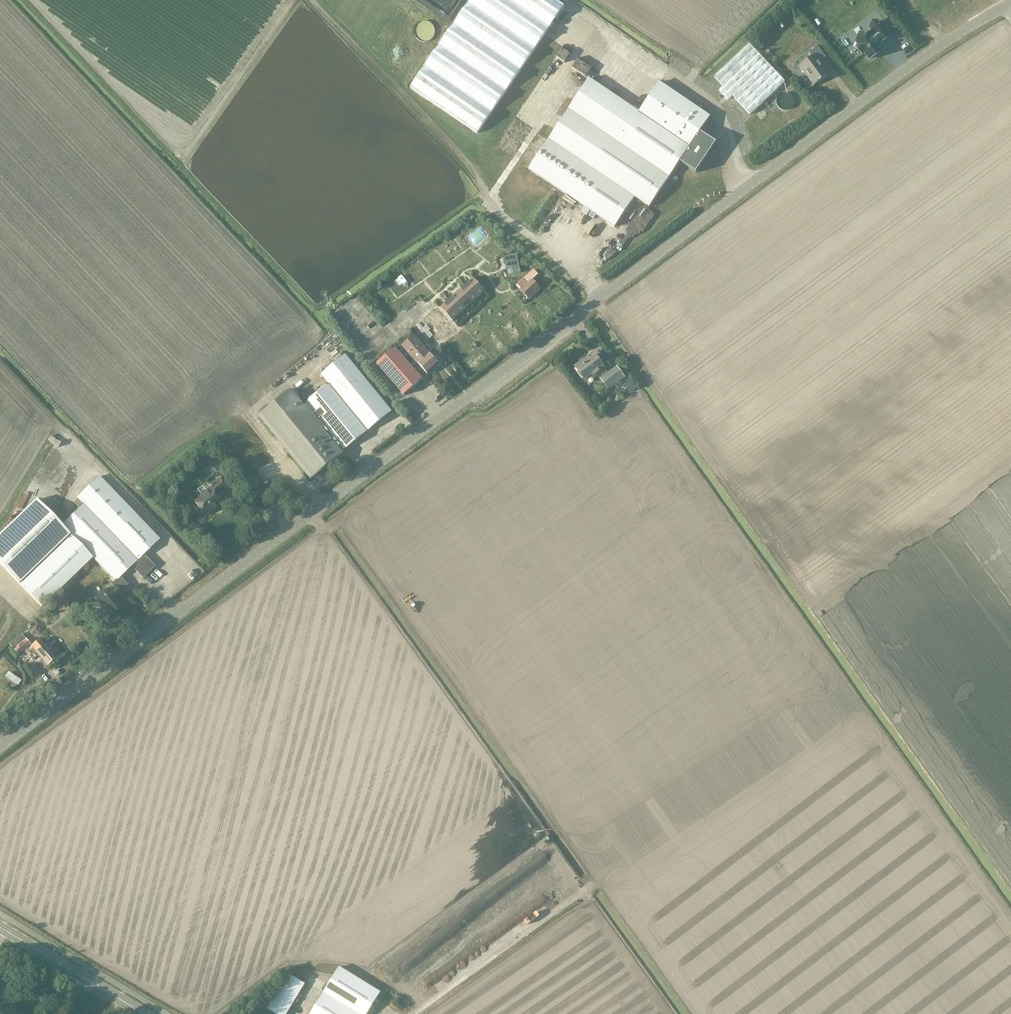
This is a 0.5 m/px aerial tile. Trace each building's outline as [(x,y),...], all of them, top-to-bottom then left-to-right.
[(554,0),(469,0),(410,88),(476,133),(563,6),(554,0)] [(861,54),(863,52),(868,59),(878,51),(870,40),(875,36),(879,43),(888,36),(876,21),(868,28),(871,31),(866,34),(865,33),(855,41),(858,45),(856,47),(861,54)] [(718,91),(727,101),(732,97),(749,115),(784,82),(748,44),(714,77),(723,86),(718,91)] [(797,66),(811,84),(813,86),(829,74),(820,61),(825,57),(816,46),(809,52),(812,54),(797,66)] [(579,212),(585,216),(589,211),(613,227),(633,198),(648,207),(678,162),(695,173),(703,161),(706,164),(711,159),(707,155),(715,143),(699,132),(709,116),(658,82),(638,112),(588,78),(527,170),(583,207),(579,212)] [(465,234),(464,235),(483,245),(490,233),(471,223),(470,223),(471,224),(466,235),(465,234)] [(515,254),(502,256),(504,264),(505,264),(506,268),(505,268),(506,274),(508,274),(508,275),(520,273),(515,254)] [(396,283),(395,284),(414,295),(421,282),(402,272),(402,273),(403,273),(397,284),(396,283)] [(471,277),(439,307),(451,321),(484,291),(471,277)] [(519,288),(518,290),(528,300),(540,289),(530,278),(527,281),(523,277),(516,284),(519,288)] [(403,396),(439,365),(413,334),(401,345),(400,344),(375,365),(403,396)] [(327,384),(303,404),(297,397),(299,395),(292,387),(257,417),(308,479),(340,452),(341,453),(391,411),(345,354),(320,374),(327,384)] [(581,361),(575,367),(584,380),(590,376),(593,379),(599,374),(602,377),(599,379),(608,390),(624,378),(616,366),(607,373),(605,370),(594,356),(584,364),(581,361)] [(213,456),(206,461),(215,473),(221,468),(213,456)] [(114,581),(119,577),(121,574),(131,566),(142,578),(154,566),(142,555),(159,539),(98,477),(76,498),(77,499),(73,503),(79,508),(60,526),(35,500),(0,534),(0,566),(19,585),(40,607),(91,558),(114,581)] [(209,486),(191,500),(202,514),(209,509),(211,511),(222,503),(216,495),(225,488),(217,478),(208,485),(209,486)] [(121,574),(119,577),(114,581),(111,584),(112,587),(107,591),(106,589),(94,598),(109,617),(120,608),(115,601),(121,597),(119,595),(127,589),(120,579),(123,576),(121,574)] [(65,601),(58,603),(59,611),(67,609),(65,601)] [(20,633),(7,644),(18,655),(30,645),(20,633)] [(46,665),(54,658),(39,640),(32,647),(31,646),(24,651),(31,660),(37,655),(46,665)] [(8,673),(4,678),(12,683),(9,687),(13,689),(16,685),(17,686),(20,681),(8,673)] [(381,993),(337,966),(310,1013),(367,1013),(381,993)] [(266,1009),(274,1013),(286,1013),(294,1001),(304,984),(288,973),(266,1009)] [(14,1004),(6,1013),(4,1012),(3,1013),(27,1013),(14,1004)]
